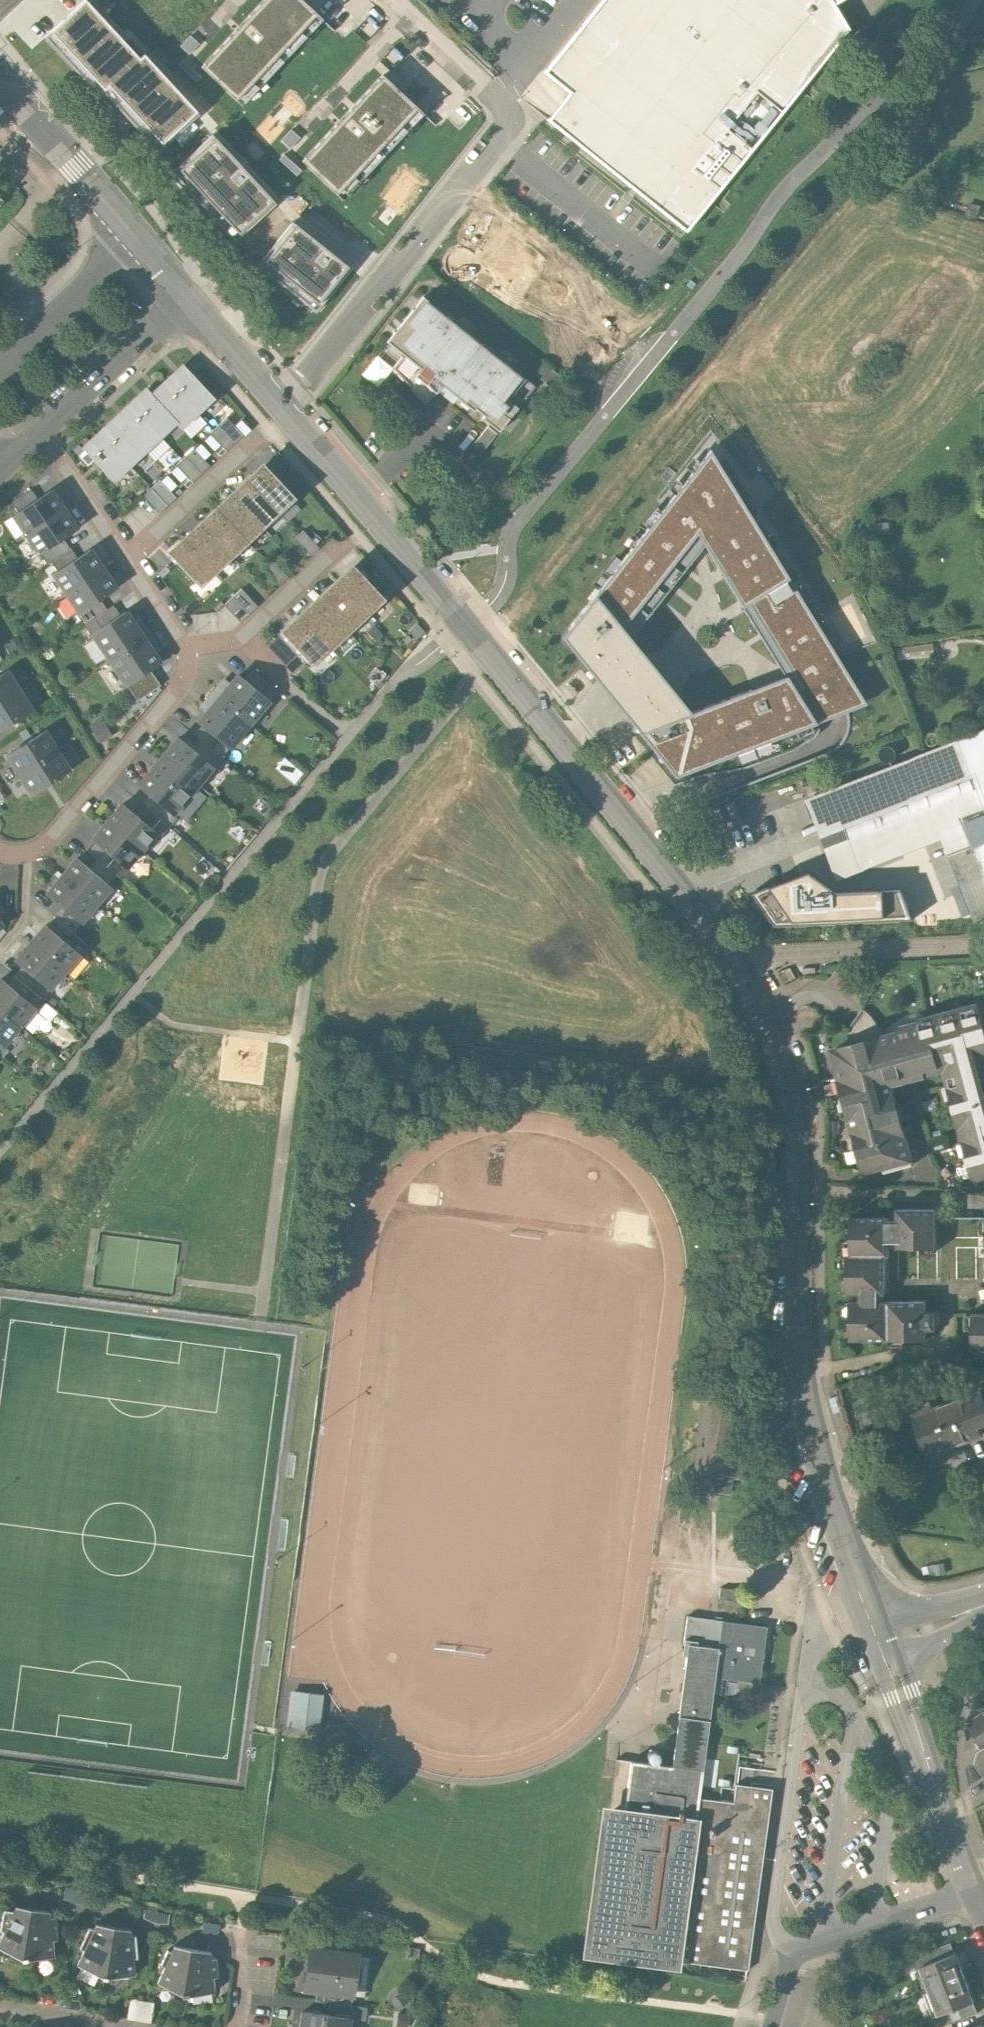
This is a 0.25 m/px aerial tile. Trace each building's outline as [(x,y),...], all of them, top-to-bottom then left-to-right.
[(199,114),(144,54),(139,58),(86,0),(84,0),(44,37),(98,96),(95,99),(125,131),(133,124),(158,152),(199,114)] [(301,0),(264,0),(201,67),(242,105),(250,97),(244,92),(259,76),(264,82),(300,44),(294,38),(309,22),(315,28),(322,20),(301,0)] [(546,78),(570,96),(550,121),(687,229),(848,26),(834,4),(841,0),(609,0),(546,78)] [(355,8),(351,18),(342,14),(337,25),(368,38),(376,17),(355,8)] [(423,114),(382,76),(302,162),(343,200),(351,192),(345,186),(359,170),(365,176),(401,138),(395,132),(410,117),(415,122),(423,114)] [(241,236),(276,204),(212,135),(177,167),(190,182),(184,187),(195,198),(201,193),(217,211),(211,216),(222,228),(228,222),(241,236)] [(979,206),(968,202),(963,215),(975,219),(979,206)] [(316,313),(351,269),(292,222),(262,259),(280,273),(275,280),(287,289),(291,283),(309,297),(304,303),(316,313)] [(425,405),(443,389),(474,414),(477,410),(486,418),(482,423),(498,435),(534,388),(424,301),(388,345),(406,357),(392,370),(425,405)] [(378,353),(363,372),(379,386),(395,367),(378,353)] [(186,359),(171,373),(205,414),(222,400),(186,359)] [(560,375),(549,367),(541,377),(552,386),(560,375)] [(171,373),(155,386),(189,428),(205,414),(171,373)] [(151,381),(133,397),(166,438),(184,423),(151,381)] [(133,397),(114,412),(148,454),(166,438),(133,397)] [(114,412),(96,428),(130,469),(148,454),(114,412)] [(220,453),(248,431),(233,413),(205,435),(220,453)] [(96,428),(77,444),(112,485),(130,469),(96,428)] [(564,640),(619,706),(678,777),(868,705),(711,451),(564,640)] [(250,479),(280,514),(297,499),(266,465),(250,479)] [(144,495),(161,512),(181,492),(165,475),(144,495)] [(280,514),(250,479),(233,494),(263,528),(280,514)] [(25,538),(67,510),(53,490),(11,518),(25,538)] [(247,543),(263,528),(233,494),(217,508),(247,543)] [(230,557),(247,543),(217,508),(201,523),(230,557)] [(38,557),(80,529),(67,510),(25,538),(38,557)] [(215,571),(230,557),(201,523),(184,537),(215,571)] [(215,571),(184,537),(167,552),(198,586),(215,571)] [(66,596),(106,569),(92,549),(53,577),(66,596)] [(359,561),(341,578),(373,613),(392,596),(359,561)] [(79,615),(119,588),(106,569),(66,596),(79,615)] [(373,613),(341,578),(321,596),(354,631),(373,613)] [(241,619),(258,603),(242,587),(225,603),(241,619)] [(335,649),(354,631),(321,596),(302,613),(335,649)] [(110,662),(146,638),(128,610),(91,635),(110,662)] [(314,667),(335,649),(302,613),(282,631),(314,667)] [(127,687),(163,663),(146,638),(110,662),(127,687)] [(895,648),(896,660),(933,656),(931,644),(895,648)] [(22,690),(9,670),(0,676),(0,704),(22,690)] [(221,699),(252,724),(272,701),(241,674),(221,699)] [(34,710),(22,690),(0,704),(0,732),(34,710)] [(221,699),(201,723),(232,748),(252,724),(221,699)] [(799,800),(830,880),(939,838),(946,857),(972,847),(983,843),(983,728),(799,800)] [(4,756),(18,777),(60,750),(47,729),(4,756)] [(166,755),(201,784),(216,766),(181,737),(166,755)] [(18,777),(31,797),(72,770),(60,750),(18,777)] [(166,755),(141,785),(176,815),(201,784),(166,755)] [(786,784),(791,799),(816,791),(811,776),(786,784)] [(158,833),(123,805),(108,823),(142,852),(158,833)] [(142,852),(108,823),(92,842),(127,870),(142,852)] [(972,847),(983,878),(983,843),(972,847)] [(946,857),(972,924),(983,919),(983,878),(972,847),(946,857)] [(112,888),(76,858),(61,876),(96,906),(112,888)] [(96,906),(61,876),(46,894),(81,924),(96,906)] [(81,955),(46,925),(31,944),(66,973),(81,955)] [(66,973),(31,944),(16,962),(51,991),(66,973)] [(0,978),(0,1009),(20,1026),(36,1007),(0,978)] [(948,1102),(983,1092),(983,1035),(975,1002),(924,1016),(940,1074),(948,1102)] [(0,1009),(0,1043),(4,1046),(20,1026),(0,1009)] [(851,1036),(854,1041),(882,1033),(878,1027),(874,1020),(867,1014),(862,1010),(847,1031),(851,1036)] [(825,1049),(839,1100),(890,1087),(940,1074),(924,1016),(916,1018),(914,1021),(896,1026),(892,1031),(882,1033),(854,1041),(825,1049)] [(911,1165),(890,1087),(839,1100),(859,1176),(880,1170),(882,1173),(911,1165)] [(948,1102),(970,1183),(983,1179),(983,1092),(948,1102)] [(849,1219),(850,1256),(884,1258),(889,1258),(888,1245),(895,1245),(895,1251),(936,1250),(936,1220),(936,1209),(894,1210),(895,1219),(849,1219)] [(858,1295),(858,1304),(877,1303),(877,1296),(885,1296),(884,1258),(850,1256),(845,1256),(846,1295),(858,1295)] [(925,1303),(877,1303),(858,1304),(849,1304),(849,1342),(925,1341),(925,1331),(934,1331),(934,1314),(925,1315),(925,1303)] [(971,1314),(972,1353),(983,1353),(983,1314),(971,1314)] [(925,1459),(978,1437),(976,1430),(983,1426),(983,1406),(977,1389),(931,1408),(925,1392),(901,1402),(925,1459)] [(719,1651),(722,1623),(692,1618),(689,1647),(719,1651)] [(721,1651),(718,1679),(761,1685),(768,1628),(722,1623),(719,1651),(721,1651)] [(689,1647),(680,1720),(712,1724),(718,1679),(721,1651),(719,1651),(689,1647)] [(321,1698),(292,1694),(288,1723),(317,1727),(321,1698)] [(970,1721),(967,1728),(981,1750),(973,1755),(971,1764),(983,1782),(983,1781),(983,1713),(970,1721)] [(680,1720),(674,1769),(706,1773),(712,1724),(680,1720)] [(626,1805),(630,1759),(618,1758),(614,1804),(626,1805)] [(581,1958),(677,1972),(678,1962),(750,1972),(775,1772),(739,1767),(734,1805),(702,1800),(706,1773),(674,1769),(631,1763),(626,1808),(599,1804),(581,1958)] [(90,1894),(66,1888),(63,1900),(75,1905),(88,1905),(90,1894)] [(16,1906),(13,1913),(4,1912),(2,1930),(4,1932),(0,1942),(0,1947),(24,1962),(34,1909),(16,1906)] [(51,1912),(34,1909),(24,1962),(55,1955),(53,1938),(58,1937),(55,1917),(52,1918),(51,1912)] [(171,1916),(145,1910),(143,1919),(157,1925),(169,1925),(171,1916)] [(114,1928),(96,1924),(93,1930),(90,1929),(81,1948),(84,1950),(78,1964),(106,1981),(114,1928)] [(132,1931),(114,1928),(106,1981),(136,1974),(134,1957),(138,1957),(135,1936),(132,1936),(132,1931)] [(887,1977),(923,1964),(959,1951),(954,1939),(883,1965),(887,1977)] [(193,1950),(174,1947),(172,1952),(169,1951),(163,1964),(166,1965),(159,1982),(184,1997),(193,1950)] [(357,1996),(362,1956),(309,1949),(304,1989),(357,1996)] [(213,1953),(193,1950),(184,1997),(216,1989),(215,1976),(219,1975),(217,1959),(214,1960),(213,1953)] [(923,1964),(932,1988),(940,2013),(977,1999),(967,1975),(959,1951),(923,1964)] [(977,1999),(940,2013),(933,2015),(938,2026),(953,2021),(981,2011),(977,1999)] [(154,2004),(131,2001),(128,2020),(151,2024),(154,2004)] [(332,2004),(330,2016),(354,2019),(365,2021),(367,2009),(332,2004)] [(303,2012),(301,2026),(353,2026),(354,2019),(330,2016),(303,2012)] [(399,2016),(397,2026),(408,2026),(410,2017),(399,2016)]
